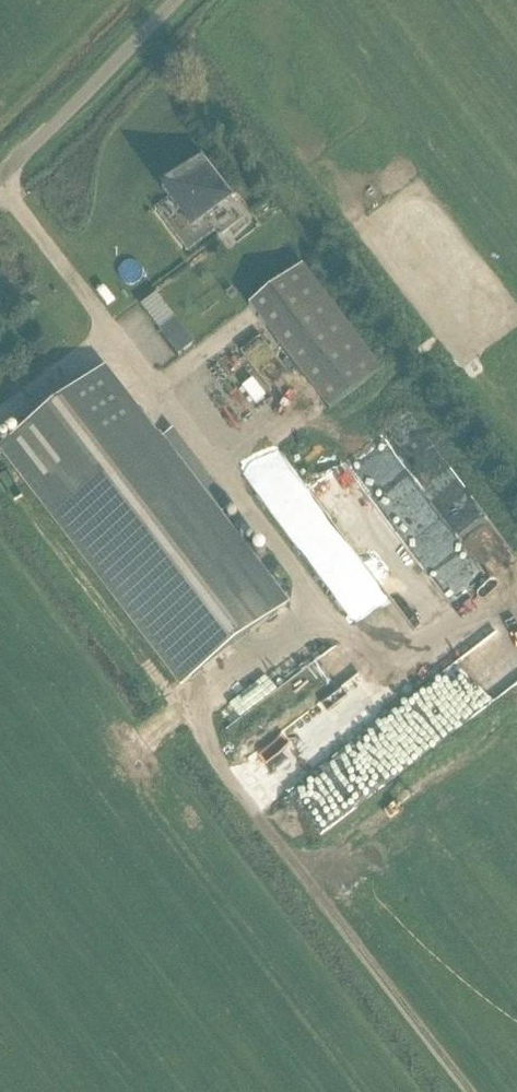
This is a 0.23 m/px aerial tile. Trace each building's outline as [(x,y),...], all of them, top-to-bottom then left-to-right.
[(201,159),(162,189),(169,198),(155,209),(187,253),(214,232),(219,238),(220,237),(205,217),(216,209),(231,229),(232,228),(217,208),(229,199),(244,219),(245,218),(201,159)] [(382,370),(302,266),(249,306),(329,411),(382,370)] [(192,344),(173,319),(158,331),(177,356),(192,344)] [(261,330),(240,345),(267,384),(260,389),(248,371),(242,375),(272,418),(294,403),(275,376),(286,368),(277,355),(268,361),(262,352),(272,346),(261,330)] [(1,449),(3,451),(182,686),(287,606),(106,369),(1,449)] [(388,423),(424,479),(447,464),(411,408),(388,423)] [(228,437),(244,424),(236,415),(220,427),(228,437)] [(257,461),(262,500),(286,497),(284,484),(295,483),(291,457),(257,461)] [(500,533),(485,542),(495,559),(510,551),(500,533)] [(427,609),(439,598),(424,582),(412,592),(427,609)] [(511,644),(516,634),(498,623),(492,632),(511,644)]
